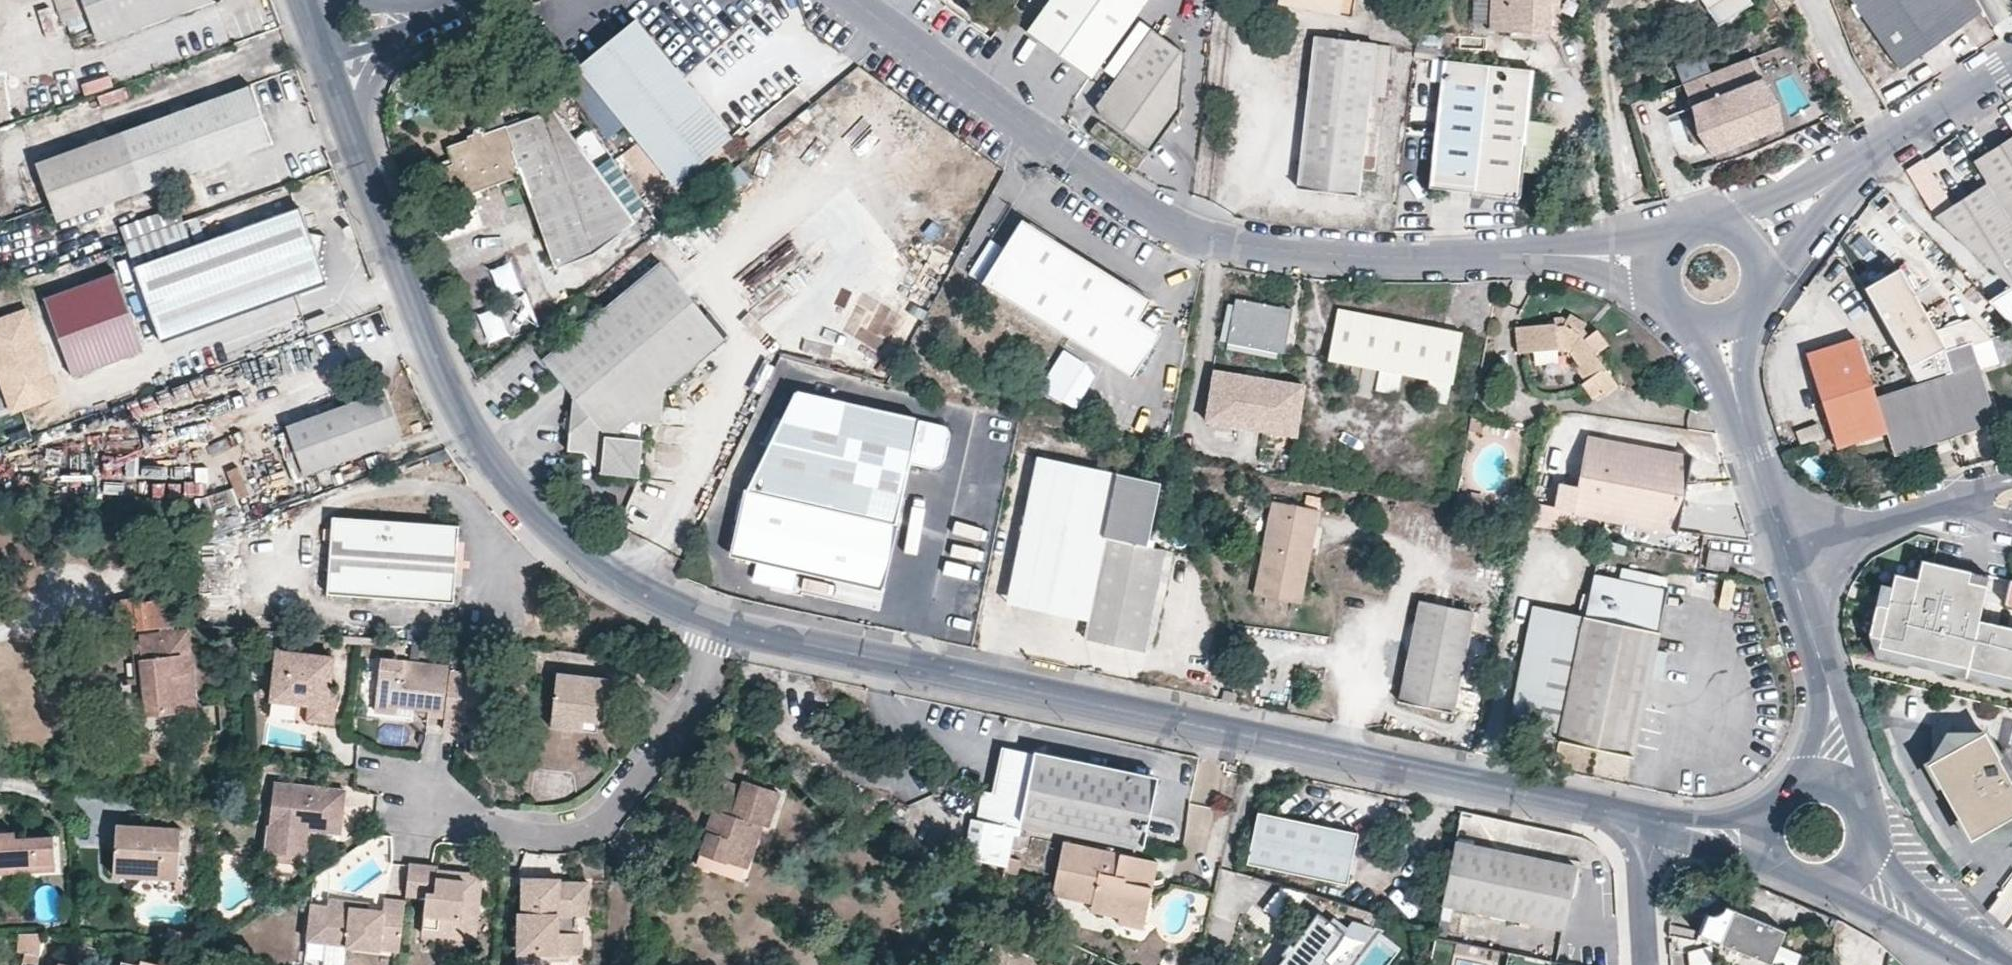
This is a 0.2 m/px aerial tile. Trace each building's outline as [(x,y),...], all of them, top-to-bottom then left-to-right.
[(82,0),(56,0),(65,24),(87,15),(82,0)] [(87,15),(97,40),(210,0),(82,0),(87,15)] [(1089,79),(1146,0),(1050,0),(1025,34),(1089,79)] [(1274,3),(1336,12),(1337,0),(1275,0),(1274,3)] [(1336,12),(1347,14),(1350,0),(1337,0),(1336,12)] [(1487,28),(1548,32),(1550,11),(1550,1),(1557,1),(1557,0),(1489,0),(1487,28)] [(1750,3),(1748,0),(1700,0),(1717,24),(1750,3)] [(1898,69),(1978,13),(1972,0),(1850,0),(1898,69)] [(637,21),(579,68),(673,185),(732,138),(637,21)] [(1183,55),(1151,32),(1097,107),(1102,120),(1150,154),(1178,115),(1183,55)] [(1373,43),(1314,38),(1296,188),(1356,196),(1373,43)] [(1784,53),(1765,61),(1787,113),(1806,105),(1784,53)] [(1754,55),(1683,83),(1714,164),(1787,137),(1754,55)] [(1532,71),(1441,61),(1428,188),(1517,198),(1532,71)] [(268,144),(249,88),(38,164),(59,221),(268,144)] [(471,194),(520,177),(555,269),(594,254),(635,224),(618,201),(589,162),(553,112),(534,118),(486,135),(485,133),(484,132),(483,131),(482,130),(481,129),(480,129),(478,129),(476,130),(474,132),(474,133),(474,135),(467,138),(468,141),(447,148),(452,165),(445,168),(443,166),(441,166),(439,166),(436,167),(435,170),(435,172),(435,174),(437,176),(436,178),(434,180),(434,183),(435,186),(437,188),(438,188),(440,188),(442,188),(444,187),(445,184),(445,182),(444,179),(448,178),(452,189),(450,192),(450,194),(450,196),(451,198),(454,199),(457,199),(460,198),(462,200),(464,201),(466,201),(468,200),(470,198),(471,194)] [(1987,182),(2011,221),(2011,138),(2008,141),(1975,162),(1987,182)] [(614,163),(640,184),(656,164),(630,143),(614,163)] [(1933,179),(1922,186),(1931,202),(1943,195),(1933,179)] [(1934,217),(2006,287),(2011,283),(2011,221),(1987,182),(1945,209),(1934,217)] [(955,236),(964,211),(933,200),(924,225),(955,236)] [(132,266),(160,343),(326,284),(316,258),(320,235),(307,233),(298,208),(132,266)] [(181,225),(176,210),(118,230),(123,245),(181,225)] [(195,220),(187,224),(193,242),(202,238),(195,220)] [(1034,229),(1020,220),(1016,227),(1030,235),(1034,229)] [(188,244),(181,225),(123,245),(131,264),(188,244)] [(1149,301),(1034,229),(1030,235),(1016,227),(980,284),(1130,378),(1158,333),(1137,320),(1149,301)] [(537,329),(510,260),(459,280),(486,349),(537,329)] [(644,423),(659,424),(663,394),(724,341),(660,264),(544,360),(574,396),(569,451),(603,454),(602,473),(637,477),(644,423)] [(1864,287),(1927,388),(1954,380),(1946,353),(1957,345),(1902,264),(1864,287)] [(118,271),(49,297),(77,373),(147,347),(118,271)] [(2006,287),(1986,300),(2011,327),(2011,283),(2006,287)] [(1236,300),(1228,343),(1283,353),(1291,311),(1236,300)] [(0,315),(0,395),(7,413),(58,394),(24,306),(0,315)] [(1339,311),(1329,360),(1452,384),(1462,334),(1339,311)] [(1579,342),(1570,328),(1564,331),(1562,327),(1554,327),(1554,333),(1514,333),(1515,362),(1553,362),(1554,354),(1571,350),(1580,361),(1575,364),(1585,379),(1581,382),(1592,398),(1603,391),(1606,395),(1619,386),(1597,354),(1608,347),(1597,331),(1579,342)] [(1946,353),(1954,380),(1927,388),(1877,404),(1855,340),(1806,356),(1836,447),(1886,432),(1887,437),(1894,434),(1898,448),(1934,437),(1945,433),(1993,417),(1970,346),(1946,353)] [(1038,388),(1073,408),(1096,369),(1060,349),(1038,388)] [(1310,394),(1221,374),(1210,424),(1298,444),(1310,394)] [(397,438),(380,390),(286,425),(303,472),(397,438)] [(942,425),(796,390),(750,487),(746,496),(733,553),(881,589),(889,549),(901,506),(911,465),(931,468),(936,468),(942,464),(944,459),(947,440),(948,433),(946,428),(942,425)] [(1794,429),(1800,444),(1822,436),(1817,421),(1794,429)] [(1934,437),(1936,446),(1948,442),(1945,433),(1934,437)] [(1587,440),(1573,513),(1677,532),(1691,459),(1587,440)] [(1088,624),(1084,638),(1142,650),(1163,553),(1148,550),(1161,486),(1039,460),(1008,607),(1088,624)] [(211,531),(241,522),(230,488),(200,498),(211,531)] [(1320,512),(1273,502),(1255,595),(1298,605),(1308,556),(1306,553),(1312,527),(1317,528),(1320,512)] [(334,516),(328,593),(452,602),(454,590),(458,536),(458,524),(334,516)] [(454,590),(460,591),(465,536),(458,536),(454,590)] [(240,616),(237,544),(197,546),(200,617),(240,616)] [(1710,552),(1707,568),(1727,572),(1730,556),(1710,552)] [(1985,674),(1996,628),(1973,623),(1983,579),(1922,565),(1919,579),(1896,574),(1893,586),(1878,582),(1866,634),(1877,637),(1874,648),(1985,674)] [(1594,575),(1585,619),(1566,710),(1559,741),(1634,757),(1669,591),(1594,575)] [(1722,579),(1717,606),(1730,608),(1735,581),(1722,579)] [(113,599),(116,624),(141,622),(139,601),(139,597),(113,599)] [(141,622),(141,625),(163,624),(178,622),(176,598),(139,601),(141,622)] [(1985,674),(2011,680),(2011,605),(2003,603),(1996,628),(1985,674)] [(1472,615),(1421,604),(1400,702),(1451,712),(1472,615)] [(1585,619),(1535,609),(1510,730),(1559,741),(1566,710),(1585,619)] [(163,624),(164,633),(179,632),(178,622),(163,624)] [(149,714),(196,710),(189,631),(179,632),(164,633),(142,635),(142,641),(146,681),(149,714)] [(240,648),(239,639),(220,639),(220,648),(240,648)] [(142,641),(135,643),(139,682),(146,681),(142,641)] [(276,651),(272,700),(310,704),(308,720),(332,723),(335,693),(328,692),(331,657),(276,651)] [(395,707),(396,699),(408,701),(408,708),(424,710),(424,714),(443,717),(448,676),(448,668),(377,660),(371,711),(394,715),(395,707)] [(464,710),(464,706),(488,707),(501,709),(505,674),(468,669),(467,677),(448,676),(443,717),(442,722),(462,724),(463,716),(464,710)] [(554,678),(549,722),(596,726),(597,711),(605,712),(608,684),(554,678)] [(408,708),(408,701),(396,699),(395,707),(408,708)] [(605,712),(597,711),(596,726),(604,727),(605,712)] [(549,722),(548,732),(594,737),(596,726),(549,722)] [(212,731),(202,731),(203,742),(213,743),(212,731)] [(1995,759),(1979,734),(1923,768),(1932,781),(1936,779),(1941,787),(1937,790),(1956,820),(1960,817),(1965,826),(1961,828),(1969,842),(2011,816),(2011,788),(2008,781),(1999,786),(1986,765),(1995,759)] [(1032,753),(1001,746),(990,792),(1023,799),(1032,753)] [(214,758),(213,748),(203,749),(204,758),(214,758)] [(1154,780),(1032,753),(1023,799),(990,792),(982,790),(975,819),(981,821),(1010,827),(1016,829),(1018,822),(1140,848),(1154,780)] [(703,851),(748,866),(771,798),(723,783),(707,831),(708,833),(703,851)] [(305,857),(308,831),(309,823),(319,825),(318,832),(339,834),(344,792),(275,784),(266,846),(267,853),(272,854),(277,854),(295,856),(300,857),(305,857)] [(1259,813),(1248,864),(1346,885),(1357,834),(1259,813)] [(1002,864),(1010,827),(981,821),(973,858),(1002,864)] [(178,877),(180,826),(116,822),(114,866),(131,867),(130,874),(178,877)] [(318,832),(319,825),(309,823),(308,831),(318,832)] [(54,837),(15,839),(15,833),(0,833),(0,872),(41,870),(56,869),(54,837)] [(1051,893),(1091,903),(1143,915),(1150,887),(1139,885),(1141,875),(1126,872),(1129,856),(1062,841),(1051,893)] [(1562,930),(1574,868),(1456,842),(1442,905),(1562,930)] [(1156,855),(1158,849),(1147,847),(1146,853),(1156,855)] [(703,851),(698,864),(743,881),(748,866),(703,851)] [(277,854),(276,862),(294,864),(295,856),(277,854)] [(1126,872),(1141,875),(1139,885),(1150,887),(1155,861),(1129,856),(1126,872)] [(475,919),(479,875),(436,870),(436,868),(408,865),(404,897),(423,899),(437,900),(434,934),(464,937),(466,918),(475,919)] [(130,874),(131,867),(114,866),(114,873),(130,874)] [(580,931),(575,926),(575,917),(587,916),(587,883),(559,883),(559,879),(521,878),(519,914),(522,915),(521,922),(515,922),(515,954),(522,962),(530,963),(537,956),(537,954),(570,955),(580,946),(580,931)] [(378,914),(363,912),(345,911),(346,906),(322,903),(322,908),(307,906),(304,939),(324,942),(324,946),(375,952),(377,949),(398,951),(404,901),(380,899),(378,914)] [(420,932),(434,934),(437,900),(423,899),(420,932)] [(1116,916),(1115,923),(1140,929),(1143,915),(1091,903),(1090,911),(1116,916)] [(1705,913),(1696,933),(1766,964),(1780,931),(1723,906),(1716,911),(1712,913),(1705,913)] [(1317,915),(1294,946),(1290,944),(1282,955),(1285,957),(1280,964),(1308,964),(1305,962),(1313,950),(1326,959),(1343,935),(1317,915)] [(464,937),(473,938),(475,919),(466,918),(464,937)] [(1552,948),(1556,932),(1532,926),(1528,942),(1552,948)] [(16,952),(39,953),(40,933),(16,933),(16,952)] [(1041,958),(1039,963),(1029,960),(1031,955),(996,941),(987,964),(1058,964),(1041,958)] [(1687,964),(1709,964),(1708,947),(1686,948),(1687,964)] [(1044,952),(1034,948),(1031,955),(1029,960),(1039,963),(1041,958),(1044,952)] [(1326,959),(1313,950),(1305,962),(1308,964),(1321,964),(1326,959)]
